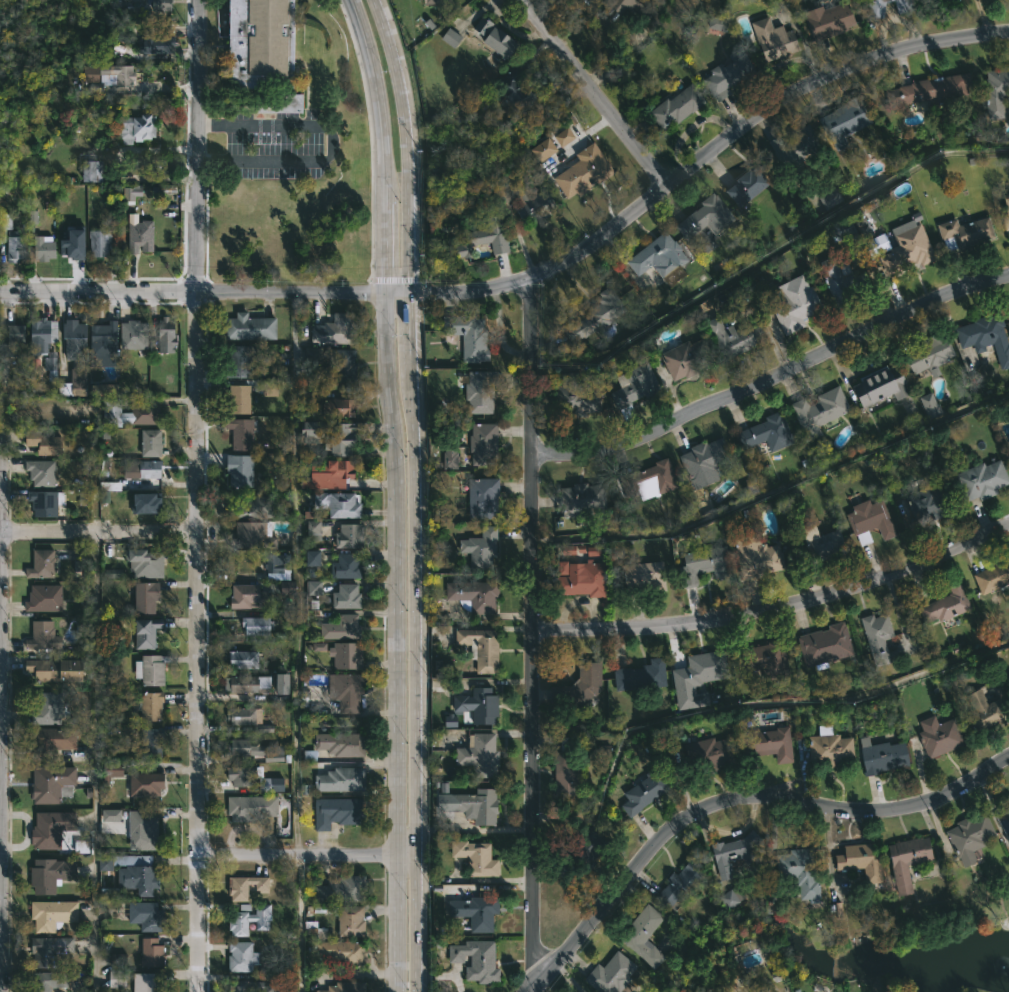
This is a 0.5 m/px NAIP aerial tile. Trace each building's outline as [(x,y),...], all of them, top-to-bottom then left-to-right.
[(154,10),(155,0),(183,0),(183,2),(173,2),(172,11),(154,10)] [(229,86),(233,0),(300,0),(297,75),(297,89),(229,86)] [(632,28),(598,0),(632,0),(645,11),(632,28)] [(811,2),(815,0),(830,0),(833,6),(845,1),(855,25),(809,44),(797,14),(813,7),(811,2)] [(864,15),(867,0),(888,0),(882,2),(880,17),(864,15)] [(896,13),(893,0),(909,0),(911,10),(896,13)] [(727,31),(728,16),(709,15),(708,30),(727,31)] [(494,27),(485,16),(473,27),(482,37),(494,27)] [(767,16),(771,28),(781,24),(784,31),(792,28),(799,49),(763,62),(749,22),(767,16)] [(496,27),(517,40),(515,43),(519,46),(509,60),(485,42),(496,27)] [(440,39),(454,48),(461,37),(448,28),(440,39)] [(171,54),(144,53),(145,39),(149,39),(149,37),(176,37),(176,46),(171,46),(171,54)] [(739,45),(752,68),(732,79),(734,82),(726,87),(730,93),(713,103),(699,79),(709,73),(706,69),(718,62),(720,65),(729,60),(726,53),(739,45)] [(134,66),(134,71),(137,71),(137,80),(134,80),(134,87),(117,87),(117,74),(104,74),(103,94),(90,94),(91,83),(82,83),(82,92),(76,92),(76,82),(84,82),(84,65),(134,66)] [(519,82),(521,85),(524,83),(527,88),(530,86),(539,98),(521,111),(517,105),(514,107),(505,95),(503,97),(499,91),(501,90),(496,84),(517,66),(525,77),(519,82)] [(1002,67),(1008,66),(1008,95),(1000,96),(1002,115),(1000,115),(985,116),(983,89),(984,89),(983,71),(1002,69),(1002,67)] [(945,98),(947,107),(932,109),(931,99),(885,105),(883,90),(907,85),(908,81),(966,74),(968,85),(964,86),(965,95),(945,98)] [(704,101),(674,122),(672,119),(659,129),(645,111),(663,96),(666,100),(689,82),(704,101)] [(304,108),(304,114),(260,113),(260,93),(304,94),(304,108)] [(841,137),(845,145),(833,151),(826,138),(824,139),(814,119),(832,110),(832,109),(843,103),(843,102),(857,95),(869,123),(841,137)] [(144,138),(144,141),(132,141),(132,144),(122,144),(122,138),(114,138),(115,125),(121,125),(121,116),(143,117),(143,112),(156,113),(156,137),(144,138)] [(821,142),(811,149),(810,148),(793,160),(794,162),(785,168),(766,141),(776,135),(782,144),(789,140),(787,137),(807,122),(821,142)] [(575,138),(567,127),(553,136),(560,147),(575,138)] [(557,151),(548,137),(529,149),(538,163),(557,151)] [(617,172),(599,184),(597,180),(571,198),(556,178),(582,160),(578,155),(596,142),(617,172)] [(99,181),(83,181),(84,161),(79,161),(80,153),(98,154),(98,160),(100,160),(99,181)] [(755,169),(767,184),(737,208),(723,190),(732,183),(731,181),(745,169),(747,172),(754,167),(755,169)] [(533,191),(535,195),(548,188),(560,211),(535,224),(532,219),(525,223),(516,207),(524,203),(521,198),(519,199),(512,185),(527,178),(533,191)] [(122,199),(142,199),(141,187),(122,187),(122,199)] [(842,200),(835,188),(818,197),(826,210),(842,200)] [(712,191),(714,194),(716,193),(734,219),(714,235),(705,224),(684,239),(674,225),(701,205),(698,202),(712,191)] [(1003,198),(1008,197),(1008,236),(1008,230),(1003,231),(1001,217),(1006,216),(1003,198)] [(6,241),(0,241),(0,213),(13,213),(12,230),(6,230),(6,241)] [(139,222),(143,223),(143,220),(155,221),(154,252),(142,252),(143,246),(140,246),(139,254),(129,254),(130,213),(139,214),(139,222)] [(503,215),(504,227),(508,226),(511,252),(494,255),(493,242),(474,245),(475,256),(465,258),(463,243),(473,241),(472,231),(489,229),(487,218),(503,215)] [(861,240),(851,222),(866,215),(875,234),(861,240)] [(987,215),(994,237),(956,249),(955,248),(945,251),(935,224),(954,217),(957,225),(987,215)] [(848,219),(859,243),(847,248),(842,238),(831,243),(825,230),(848,219)] [(931,261),(919,266),(917,262),(884,277),(875,257),(898,247),(892,234),(917,223),(930,253),(928,254),(931,261)] [(84,229),(68,230),(68,240),(60,240),(60,259),(84,258),(84,229)] [(109,257),(91,257),(91,231),(113,230),(113,251),(110,251),(109,257)] [(688,261),(663,280),(650,264),(635,276),(623,261),(663,230),(688,261)] [(19,231),(19,236),(26,236),(26,259),(20,259),(20,263),(8,263),(9,231),(19,231)] [(45,236),(54,237),(53,242),(58,242),(57,259),(50,259),(50,262),(40,262),(40,259),(36,259),(36,257),(35,257),(35,236),(45,236)] [(841,253),(854,277),(863,272),(869,282),(860,288),(862,292),(851,298),(853,301),(838,309),(820,276),(824,274),(818,263),(832,255),(834,257),(841,253)] [(802,274),(808,287),(811,286),(823,309),(802,320),(805,326),(784,336),(769,307),(782,300),(776,287),(802,274)] [(615,321),(604,328),(603,327),(570,346),(560,330),(602,303),(595,291),(609,282),(628,310),(614,320),(615,321)] [(250,310),(250,317),(279,316),(279,338),(226,339),(226,317),(238,317),(238,310),(250,310)] [(353,342),(312,342),(312,326),(325,326),(325,321),(334,321),(334,312),(354,312),(353,342)] [(1001,327),(1008,349),(1008,367),(1000,369),(991,343),(982,346),(983,352),(972,355),(970,345),(957,349),(951,328),(970,323),(969,319),(988,314),(989,316),(999,313),(1003,326),(1001,327)] [(170,315),(170,319),(176,319),(176,334),(178,334),(178,345),(175,345),(175,352),(157,352),(157,319),(163,319),(163,315),(170,315)] [(718,315),(726,335),(757,321),(761,331),(759,332),(763,340),(749,346),(750,348),(722,360),(711,337),(709,338),(702,322),(718,315)] [(478,316),(478,319),(486,319),(486,329),(488,329),(488,349),(491,349),(491,361),(464,363),(464,335),(444,335),(445,316),(478,316)] [(79,318),(79,322),(88,322),(88,359),(67,358),(66,320),(70,320),(70,318),(79,318)] [(102,367),(91,367),(92,324),(109,324),(109,319),(119,319),(119,366),(102,367)] [(140,319),(140,322),(149,322),(148,348),(121,348),(121,322),(128,322),(129,319),(140,319)] [(49,343),(48,355),(32,353),(32,321),(52,321),(51,343),(49,343)] [(7,369),(0,369),(1,343),(10,343),(10,326),(26,326),(24,352),(19,352),(19,355),(8,355),(8,369),(7,369)] [(939,331),(952,356),(934,366),(936,371),(924,377),(921,370),(907,377),(897,357),(916,348),(915,346),(920,343),(919,340),(924,337),(925,340),(928,338),(927,337),(939,331)] [(700,337),(712,361),(696,369),(697,371),(683,378),(682,375),(672,380),(659,353),(686,340),(688,343),(700,337)] [(252,377),(232,377),(231,344),(252,344),(252,377)] [(356,358),(356,362),(358,362),(358,372),(356,372),(356,382),(324,382),(324,376),(333,376),(334,358),(330,358),(330,351),(334,351),(334,348),(358,348),(358,358),(356,358)] [(45,370),(56,371),(56,352),(45,352),(45,370)] [(633,416),(621,422),(606,392),(617,386),(612,376),(644,361),(657,387),(626,402),(633,416)] [(893,366),(907,394),(894,401),(890,393),(859,408),(848,387),(883,368),(884,370),(893,365),(893,366)] [(73,383),(73,387),(88,387),(88,395),(60,394),(60,382),(72,382),(72,368),(87,368),(87,383),(73,383)] [(495,385),(495,413),(469,414),(469,388),(465,388),(465,383),(469,383),(469,373),(475,373),(475,371),(499,372),(499,385),(495,385)] [(575,371),(576,383),(587,382),(587,386),(601,385),(602,408),(552,411),(551,386),(560,384),(559,373),(575,371)] [(277,396),(277,383),(262,383),(262,396),(277,396)] [(252,413),(226,412),(227,400),(231,400),(231,384),(252,384),(252,413)] [(118,395),(117,385),(90,385),(90,396),(118,395)] [(836,386),(847,412),(836,417),(835,415),(815,425),(819,435),(804,442),(787,402),(801,396),(805,404),(814,399),(812,394),(836,386)] [(935,404),(937,403),(941,413),(927,419),(918,397),(930,392),(935,404)] [(122,427),(104,427),(104,398),(122,397),(122,427)] [(358,408),(358,415),(356,416),(329,416),(329,412),(324,412),(324,401),(328,401),(328,398),(358,399),(358,408)] [(160,424),(133,424),(134,403),(161,403),(160,424)] [(777,409),(791,442),(767,452),(762,439),(752,444),(745,427),(763,420),(761,416),(777,409)] [(256,418),(255,450),(234,449),(234,428),(227,428),(227,418),(256,418)] [(356,449),(333,449),(333,428),(338,428),(338,422),(367,422),(366,431),(357,431),(356,449)] [(500,445),(500,465),(474,465),(475,451),(471,451),(471,436),(473,436),(474,424),(500,424),(500,445)] [(162,456),(142,455),(143,428),(163,428),(162,456)] [(41,430),(41,434),(45,434),(45,435),(63,436),(63,453),(38,453),(38,445),(26,445),(26,430),(41,430)] [(724,436),(731,451),(728,453),(730,458),(729,461),(716,466),(718,470),(715,472),(718,479),(695,488),(681,455),(692,450),(691,447),(708,440),(709,442),(724,436)] [(463,449),(463,464),(460,465),(460,468),(445,468),(446,449),(463,449)] [(254,455),(254,486),(231,486),(231,472),(229,472),(228,454),(254,455)] [(675,487),(639,500),(637,493),(624,497),(617,478),(653,465),(652,462),(665,457),(675,487)] [(997,458),(1007,482),(993,488),(994,492),(977,500),(975,496),(961,502),(953,483),(956,482),(953,473),(980,462),(981,465),(997,458)] [(342,478),(342,488),(302,487),(302,480),(320,480),(320,478),(312,478),(312,465),(329,464),(330,459),(357,460),(356,478),(342,478)] [(57,460),(56,486),(34,485),(34,479),(30,479),(30,470),(26,470),(26,460),(57,460)] [(163,465),(163,478),(141,477),(142,468),(136,466),(136,461),(163,460),(163,465)] [(499,518),(470,518),(470,477),(501,478),(501,494),(499,494),(499,518)] [(120,483),(100,482),(100,490),(120,491),(120,483)] [(589,482),(590,485),(606,483),(608,520),(594,521),(594,515),(586,515),(587,523),(577,523),(577,517),(564,517),(562,487),(575,486),(575,483),(589,482)] [(942,483),(951,505),(937,511),(940,516),(925,523),(923,517),(902,524),(894,507),(904,503),(901,496),(930,484),(931,488),(942,483)] [(65,502),(65,504),(59,504),(58,516),(35,516),(35,498),(27,498),(28,490),(65,491),(65,502)] [(358,492),(357,503),(363,503),(362,518),(331,517),(332,495),(330,495),(330,508),(316,508),(316,493),(358,492)] [(161,496),(165,497),(165,512),(134,512),(134,503),(136,503),(136,493),(161,493),(161,496)] [(275,518),(236,518),(236,505),(247,505),(248,495),(276,496),(275,518)] [(865,498),(867,504),(878,499),(893,534),(879,540),(873,526),(864,530),(869,541),(857,546),(852,534),(851,535),(842,514),(850,511),(848,505),(865,498)] [(320,520),(308,521),(308,541),(321,540),(320,520)] [(267,547),(237,547),(237,521),(267,522),(267,547)] [(365,547),(337,547),(337,531),(341,531),(342,523),(366,523),(365,547)] [(499,527),(499,557),(494,557),(494,570),(471,569),(471,552),(460,552),(460,539),(469,539),(469,537),(483,537),(483,525),(499,525),(499,527)] [(814,562),(807,564),(807,562),(794,566),(789,551),(802,546),(800,540),(836,528),(844,552),(814,562)] [(755,532),(758,544),(762,543),(762,546),(774,544),(776,552),(778,551),(781,568),(764,572),(764,575),(751,578),(751,575),(737,578),(729,538),(755,532)] [(164,559),(164,578),(135,577),(135,571),(131,571),(131,559),(113,556),(113,542),(131,542),(131,548),(150,549),(150,551),(165,551),(164,559)] [(724,566),(726,576),(715,577),(714,570),(699,573),(700,586),(686,588),(681,553),(719,547),(719,545),(727,544),(731,565),(724,566)] [(570,547),(570,552),(577,552),(577,563),(586,562),(586,560),(590,560),(590,562),(604,562),(605,597),(588,597),(588,594),(554,594),(553,575),(556,575),(556,560),(566,560),(566,563),(567,563),(567,556),(558,556),(558,547),(570,547)] [(56,562),(55,577),(27,576),(27,567),(35,567),(35,549),(55,549),(56,562)] [(319,550),(305,551),(306,566),(320,566),(319,550)] [(291,554),(291,569),(285,569),(284,579),(269,578),(269,568),(266,568),(266,563),(268,563),(268,553),(291,554)] [(360,556),(360,563),(363,563),(363,578),(333,578),(333,561),(339,562),(339,553),(360,553),(360,556)] [(969,574),(1008,555),(1008,582),(978,595),(969,574)] [(631,590),(627,591),(624,565),(665,560),(668,587),(631,590)] [(952,615),(938,621),(936,618),(923,623),(916,607),(946,594),(949,592),(945,583),(956,578),(969,607),(952,615)] [(156,614),(136,614),(137,581),(161,582),(161,600),(156,600),(156,614)] [(295,581),(280,581),(280,594),(294,594),(295,581)] [(321,581),(306,581),(306,595),(321,595),(321,581)] [(497,597),(497,613),(472,613),(472,612),(464,607),(461,600),(448,600),(448,582),(501,581),(501,597),(497,597)] [(360,583),(360,592),(363,592),(363,607),(334,608),(334,591),(339,591),(339,583),(360,583)] [(36,610),(26,610),(26,600),(30,600),(30,591),(32,591),(32,584),(63,585),(63,610),(36,610)] [(261,585),(261,591),(273,591),(273,593),(279,593),(279,607),(272,607),(272,604),(265,604),(265,608),(233,607),(233,595),(235,595),(235,584),(261,585)] [(360,615),(360,624),(363,624),(363,638),(322,638),(322,623),(339,623),(339,613),(360,613),(360,615)] [(885,613),(892,637),(882,640),(889,662),(873,667),(858,618),(871,614),(872,617),(885,613)] [(271,617),(271,620),(275,620),(275,628),(272,628),(272,635),(248,634),(248,626),(244,626),(244,617),(271,617)] [(156,649),(137,648),(137,632),(139,633),(139,619),(164,619),(164,628),(163,628),(163,629),(156,629),(156,649)] [(54,621),(55,636),(61,636),(61,647),(26,648),(26,638),(33,638),(33,620),(54,621)] [(842,621),(843,626),(844,625),(853,654),(804,668),(795,637),(819,630),(820,631),(827,629),(826,625),(842,621)] [(500,631),(500,674),(482,674),(482,655),(472,655),(472,644),(457,644),(457,629),(500,629),(500,631)] [(779,638),(788,680),(772,683),(771,679),(753,683),(750,670),(742,672),(741,666),(738,666),(735,650),(741,649),(763,644),(763,641),(779,638)] [(363,642),(364,669),(335,669),(335,656),(330,656),(330,647),(335,647),(335,642),(363,642)] [(705,680),(706,689),(694,691),(693,684),(691,684),(688,654),(728,649),(731,677),(705,680)] [(260,651),(260,668),(231,668),(230,650),(260,651)] [(163,655),(173,656),(173,661),(165,661),(165,685),(143,685),(143,678),(135,678),(136,660),(143,660),(143,655),(163,655)] [(666,656),(669,686),(618,691),(616,671),(617,670),(617,668),(644,667),(644,664),(653,664),(652,658),(666,656)] [(87,659),(87,682),(37,682),(37,671),(27,671),(27,659),(87,659)] [(586,659),(586,661),(600,661),(599,689),(583,706),(547,706),(548,684),(567,685),(577,677),(577,659),(586,659)] [(362,694),(361,713),(340,713),(340,699),(330,699),(331,673),(365,674),(365,694),(362,694)] [(289,674),(276,674),(275,695),(288,695),(289,674)] [(263,676),(263,678),(268,678),(268,683),(261,683),(261,692),(232,692),(232,687),(228,687),(229,675),(263,676)] [(475,685),(475,686),(494,687),(494,695),(500,695),(500,716),(497,716),(497,724),(473,724),(473,711),(454,710),(455,695),(467,695),(469,688),(475,685)] [(985,703),(986,704),(999,697),(1008,716),(988,727),(989,729),(974,736),(964,716),(975,710),(973,706),(970,708),(964,695),(979,687),(985,703)] [(162,721),(143,721),(143,692),(165,691),(165,702),(162,702),(162,721)] [(65,692),(65,703),(71,703),(70,717),(62,718),(62,725),(32,724),(32,708),(36,708),(36,692),(65,692)] [(257,724),(232,724),(232,708),(262,708),(262,723),(257,724)] [(456,727),(456,714),(444,715),(444,727),(456,727)] [(931,715),(934,724),(951,717),(961,744),(924,759),(914,733),(919,731),(915,721),(931,715)] [(774,721),(774,727),(785,726),(789,762),(773,764),(771,753),(738,757),(735,734),(762,731),(762,723),(774,721)] [(828,725),(828,734),(836,734),(836,738),(849,737),(851,763),(832,764),(832,768),(821,769),(820,765),(807,766),(806,736),(816,735),(816,726),(828,725)] [(163,737),(163,757),(143,756),(143,728),(166,727),(165,737),(163,737)] [(78,743),(78,749),(58,749),(58,761),(36,760),(36,747),(32,747),(32,728),(78,729),(78,743)] [(367,734),(367,737),(370,737),(370,749),(366,749),(366,756),(336,756),(336,753),(330,753),(330,749),(317,749),(317,733),(367,734)] [(497,736),(497,750),(500,750),(499,777),(477,777),(477,769),(475,769),(475,765),(456,765),(456,747),(470,747),(470,734),(475,734),(476,733),(497,733),(497,736)] [(710,738),(711,741),(725,739),(731,764),(715,768),(716,770),(693,776),(685,744),(710,738)] [(251,739),(251,743),(260,743),(260,749),(251,749),(251,756),(233,755),(233,751),(229,751),(229,743),(232,743),(232,739),(251,739)] [(884,741),(885,745),(900,742),(900,745),(906,744),(909,759),(905,759),(906,765),(859,776),(859,772),(861,771),(856,747),(884,741)] [(283,746),(264,746),(264,763),(283,762),(283,746)] [(581,751),(580,806),(557,805),(557,793),(555,793),(555,782),(556,782),(557,751),(581,751)] [(122,777),(122,764),(103,763),(103,776),(122,777)] [(252,766),(253,785),(234,786),(234,780),(229,780),(229,767),(252,766)] [(62,796),(62,804),(34,804),(34,798),(31,798),(31,783),(35,783),(35,767),(78,767),(78,785),(74,785),(74,796),(62,796)] [(366,790),(316,790),(316,775),(328,775),(328,770),(335,770),(335,767),(367,767),(366,790)] [(654,767),(670,788),(628,819),(619,807),(628,801),(622,793),(630,787),(627,782),(644,770),(646,773),(654,767)] [(161,797),(131,796),(131,772),(166,773),(166,789),(161,789),(161,797)] [(283,792),(283,778),(259,778),(259,792),(283,792)] [(498,788),(497,799),(500,799),(500,813),(498,813),(498,826),(486,825),(486,820),(480,820),(481,818),(467,818),(467,811),(452,811),(452,794),(478,794),(478,788),(498,788)] [(279,813),(279,816),(266,816),(266,819),(255,819),(255,821),(232,821),(232,815),(230,815),(230,796),(279,796),(279,813)] [(364,816),(364,825),(339,825),(339,821),(332,821),(332,831),(316,831),(316,799),(366,798),(367,816),(364,816)] [(991,814),(1008,805),(1008,838),(1005,840),(991,814)] [(120,809),(101,810),(101,822),(121,821),(120,809)] [(158,811),(158,817),(160,817),(159,836),(161,836),(161,850),(130,849),(131,810),(158,811)] [(74,831),(74,840),(91,840),(91,853),(75,853),(75,849),(34,849),(34,844),(32,844),(32,829),(34,829),(34,826),(37,826),(37,812),(77,812),(77,831),(74,831)] [(981,812),(993,835),(980,841),(982,844),(955,858),(942,831),(953,825),(952,823),(964,816),(966,820),(981,812)] [(609,840),(588,869),(565,853),(587,823),(609,840)] [(749,847),(759,865),(747,874),(716,881),(708,845),(739,838),(748,829),(759,839),(749,847)] [(925,836),(930,860),(904,865),(909,893),(892,896),(883,845),(891,844),(891,842),(925,836)] [(493,840),(493,859),(501,859),(501,876),(470,877),(470,857),(453,857),(453,840),(493,840)] [(868,843),(868,851),(875,851),(877,883),(860,884),(859,868),(831,870),(830,855),(841,854),(840,845),(868,843)] [(809,848),(811,879),(815,879),(817,903),(804,903),(804,899),(795,900),(794,886),(791,886),(790,878),(774,879),(772,855),(787,854),(786,849),(809,848)] [(105,871),(100,871),(100,856),(154,855),(154,865),(114,865),(114,871),(105,871)] [(57,859),(57,860),(64,860),(64,862),(78,862),(78,879),(61,879),(61,885),(57,885),(57,895),(35,895),(35,886),(32,886),(32,867),(35,867),(35,858),(57,859)] [(706,874),(669,913),(653,898),(667,883),(664,880),(672,871),(677,875),(691,860),(706,874)] [(155,866),(155,874),(161,874),(161,888),(157,888),(157,896),(142,896),(143,888),(121,888),(121,898),(102,898),(102,887),(119,887),(119,868),(128,868),(128,866),(155,866)] [(367,901),(316,901),(316,885),(329,885),(329,879),(342,879),(342,875),(367,875),(367,901)] [(270,877),(270,892),(257,892),(257,884),(250,884),(250,901),(233,901),(233,895),(230,895),(230,877),(270,877)] [(719,898),(728,910),(744,898),(735,886),(719,898)] [(495,913),(495,933),(473,932),(473,916),(459,916),(459,920),(450,920),(450,900),(473,900),(473,897),(496,897),(496,913),(495,913)] [(167,917),(167,924),(165,924),(164,931),(158,931),(158,925),(151,925),(151,932),(142,931),(142,922),(130,922),(131,907),(120,907),(120,901),(160,902),(159,909),(165,909),(165,917),(167,917)] [(79,917),(79,922),(76,922),(76,928),(70,928),(70,931),(57,931),(57,933),(36,933),(36,919),(32,919),(32,902),(79,902),(79,917)] [(661,953),(651,966),(616,938),(646,902),(663,917),(645,938),(661,953)] [(272,904),(271,930),(256,930),(257,921),(250,921),(249,936),(233,936),(233,931),(230,930),(231,912),(250,912),(250,914),(256,914),(256,904),(272,904)] [(337,905),(337,907),(365,906),(364,920),(367,920),(367,937),(340,936),(340,913),(314,913),(314,906),(337,905)] [(57,968),(36,967),(36,938),(76,937),(75,953),(57,953),(57,968)] [(160,944),(160,945),(165,945),(165,952),(167,952),(167,959),(165,959),(164,967),(143,967),(144,938),(160,938),(160,944)] [(254,942),(254,952),(261,952),(261,954),(269,954),(269,966),(254,964),(254,972),(230,971),(230,955),(233,955),(233,952),(230,952),(231,941),(254,942)] [(367,941),(367,950),(369,950),(369,957),(367,957),(367,966),(341,966),(341,961),(329,961),(329,957),(317,957),(317,952),(309,952),(309,941),(367,941)] [(497,941),(497,968),(502,968),(502,981),(492,981),(492,984),(480,984),(480,980),(467,980),(467,967),(473,967),(472,955),(466,955),(466,963),(450,963),(450,945),(467,945),(467,941),(497,941)] [(633,979),(623,991),(601,991),(586,980),(599,963),(605,967),(618,950),(638,966),(630,976),(633,979)] [(111,966),(129,967),(129,955),(111,954),(111,966)] [(109,987),(125,988),(125,971),(109,971),(109,987)] [(51,987),(51,991),(32,991),(33,972),(72,973),(72,979),(69,978),(69,987),(51,987)] [(165,973),(165,991),(135,991),(135,973),(165,973)] [(276,985),(276,991),(260,991),(260,990),(250,989),(250,991),(231,991),(231,980),(250,981),(260,982),(260,985),(276,985)] [(368,982),(368,991),(320,991),(320,990),(329,990),(329,985),(337,985),(337,981),(368,982)]
